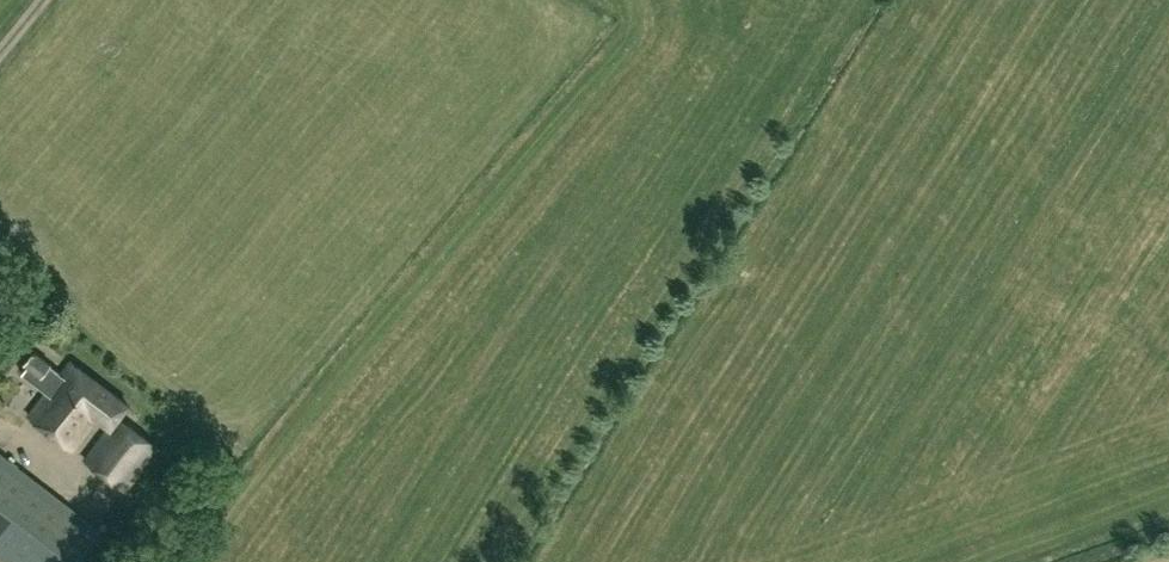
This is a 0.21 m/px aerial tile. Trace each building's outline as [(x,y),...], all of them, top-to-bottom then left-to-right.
[(50,354),(57,343),(37,332),(31,343),(50,354)] [(158,446),(120,417),(129,405),(71,361),(64,370),(53,361),(54,360),(36,347),(27,359),(31,362),(25,369),(50,388),(29,416),(72,448),(96,417),(110,428),(86,459),(126,489),(158,446)] [(10,561),(78,561),(102,531),(0,453),(0,555),(10,561)]
